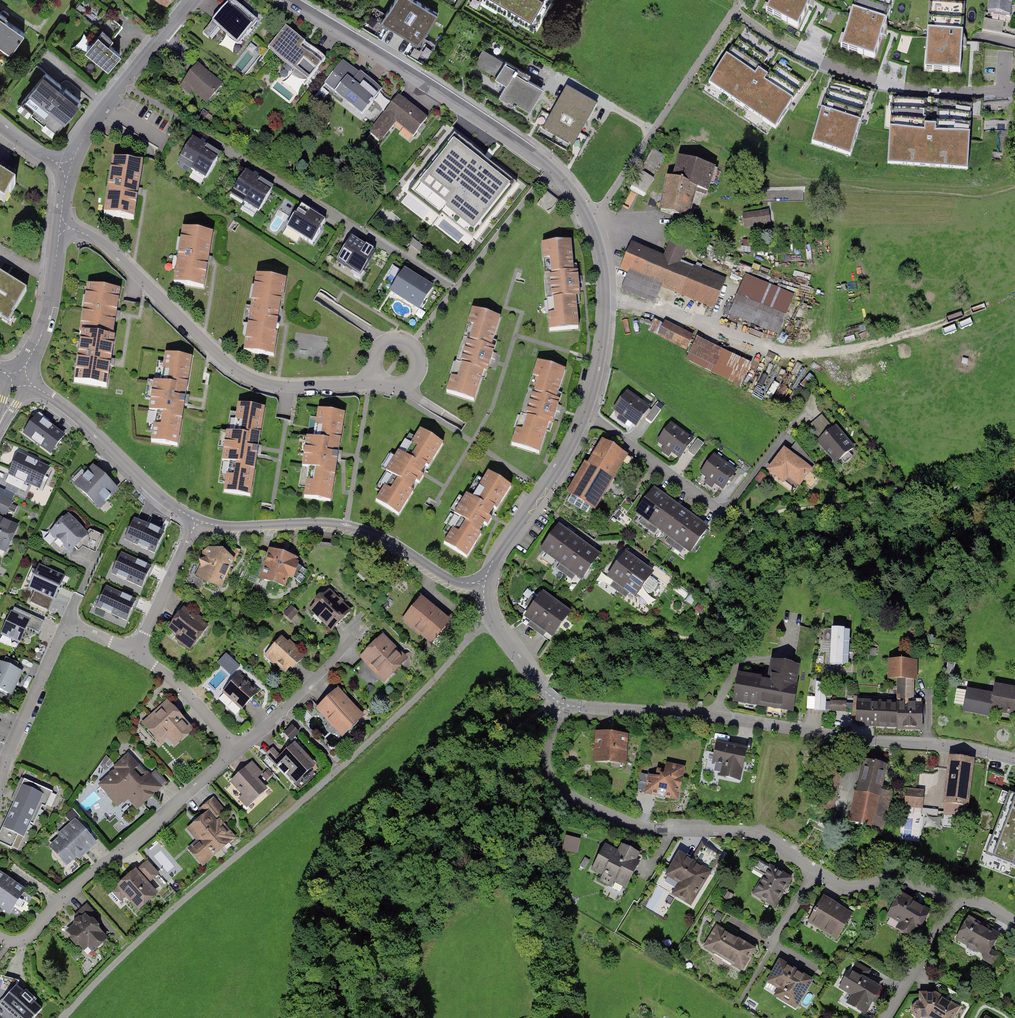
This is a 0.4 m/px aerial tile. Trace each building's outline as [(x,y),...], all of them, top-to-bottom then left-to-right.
[(257,22),(230,0),(209,26),(236,48),(257,22)] [(400,36),(420,4),(414,0),(397,0),(382,24),(400,36)] [(481,3),(534,33),(553,0),(483,0),(481,3)] [(762,11),(797,29),(812,0),(768,0),(762,11)] [(840,45),(878,56),(895,0),(853,0),(840,45)] [(924,67),(963,69),(967,0),(928,0),(924,67)] [(991,12),(1013,15),(1014,4),(1014,0),(993,0),(991,12)] [(400,36),(418,47),(438,15),(420,4),(400,36)] [(0,19),(0,54),(5,57),(21,33),(0,19)] [(817,70),(746,28),(720,71),(790,114),(817,70)] [(326,59),(286,29),(266,55),(306,85),(326,59)] [(120,54),(99,38),(87,55),(107,71),(120,54)] [(425,61),(436,43),(428,39),(421,51),(420,50),(416,56),(425,61)] [(503,60),(483,48),(474,64),(494,76),(503,60)] [(529,110),(543,86),(527,77),(530,73),(505,59),(495,78),(505,84),(498,96),(516,106),(517,103),(529,110)] [(382,92),(342,63),(320,91),(361,121),(382,92)] [(224,84),(199,65),(182,87),(206,107),(224,84)] [(78,102),(46,77),(21,109),(53,133),(78,102)] [(872,90),(831,77),(810,144),(850,157),(872,90)] [(974,101),(890,95),(884,166),(969,172),(974,101)] [(429,121),(397,97),(368,136),(382,146),(396,127),(414,141),(429,121)] [(588,149),(601,125),(585,116),(588,111),(563,97),(553,116),(563,122),(556,135),(574,145),(575,142),(588,149)] [(518,185),(452,132),(401,194),(467,248),(518,185)] [(206,151),(191,142),(179,162),(193,171),(206,151)] [(682,149),(672,180),(665,179),(659,208),(688,215),(695,187),(710,192),(720,160),(682,149)] [(221,160),(206,151),(193,171),(208,180),(221,160)] [(135,225),(144,165),(112,160),(103,220),(135,225)] [(258,177),(244,169),(230,191),(244,200),(258,177)] [(272,186),(258,177),(244,200),(258,208),(272,186)] [(6,211),(18,189),(0,179),(0,208),(6,211)] [(548,193),(540,202),(549,210),(557,201),(548,193)] [(325,219),(299,203),(285,226),(310,242),(325,219)] [(744,211),(746,227),(772,223),(770,207),(744,211)] [(206,286),(215,230),(184,225),(175,282),(206,286)] [(374,251),(350,236),(336,257),(361,273),(374,251)] [(577,284),(573,243),(543,246),(551,334),(581,331),(577,284)] [(633,243),(620,271),(714,312),(726,284),(633,243)] [(434,285),(404,266),(390,288),(421,307),(434,285)] [(7,320),(27,288),(0,272),(0,316),(7,320)] [(275,360),(287,280),(256,276),(244,355),(275,360)] [(115,336),(122,286),(88,281),(81,331),(115,336)] [(788,316),(736,295),(728,315),(780,336),(788,316)] [(489,360),(502,316),(472,307),(446,394),(476,402),(489,360)] [(691,335),(666,323),(660,336),(685,348),(691,335)] [(108,385),(115,336),(81,331),(74,380),(108,385)] [(752,362),(696,335),(684,358),(741,385),(752,362)] [(179,446),(191,355),(164,351),(152,442),(179,446)] [(542,457),(567,373),(537,365),(512,449),(542,457)] [(647,405),(626,390),(612,410),(633,425),(647,405)] [(251,497),(264,406),(237,402),(224,493),(251,497)] [(661,409),(654,405),(645,417),(652,422),(661,409)] [(332,502),(345,410),(319,406),(306,498),(332,502)] [(65,436),(35,413),(18,436),(48,458),(65,436)] [(693,437),(671,422),(657,441),(679,457),(693,437)] [(859,451),(836,426),(817,443),(840,468),(859,451)] [(424,475),(444,443),(421,428),(376,501),(399,515),(424,475)] [(703,443),(697,438),(688,451),(694,455),(703,443)] [(626,455),(600,439),(562,497),(587,514),(626,455)] [(814,467),(784,446),(768,469),(798,490),(814,467)] [(35,461),(18,453),(8,475),(25,483),(35,461)] [(736,470),(713,453),(700,471),(723,488),(736,470)] [(52,469),(35,461),(25,483),(42,491),(52,469)] [(119,492),(92,466),(73,487),(100,513),(119,492)] [(469,558),(514,484),(490,470),(445,544),(469,558)] [(766,475),(760,471),(754,480),(760,484),(766,475)] [(667,497),(653,487),(633,516),(647,525),(667,497)] [(0,496),(0,513),(7,516),(13,502),(0,496)] [(681,507),(667,497),(647,525),(661,535),(681,507)] [(695,516),(681,507),(661,535),(675,545),(695,516)] [(69,551),(87,535),(69,514),(51,529),(69,551)] [(709,526),(695,516),(675,545),(689,554),(709,526)] [(124,539),(153,552),(163,530),(134,517),(124,539)] [(8,557),(21,528),(0,519),(0,554),(8,557)] [(571,534),(558,524),(539,550),(553,560),(571,534)] [(585,543),(571,534),(553,560),(567,569),(585,543)] [(599,553),(585,543),(567,569),(581,579),(599,553)] [(221,595),(235,561),(208,550),(194,584),(221,595)] [(287,596),(299,562),(271,551),(259,585),(287,596)] [(639,562),(624,551),(607,575),(622,586),(639,562)] [(151,565),(121,552),(111,573),(141,587),(151,565)] [(654,573),(639,562),(622,586),(637,597),(654,573)] [(64,574),(39,563),(28,586),(53,597),(64,574)] [(137,598),(106,585),(97,607),(127,621),(137,598)] [(354,612),(327,587),(307,609),(334,633),(354,612)] [(558,601),(543,590),(524,617),(538,628),(558,601)] [(34,591),(29,601),(48,610),(53,599),(34,591)] [(451,621),(423,595),(400,619),(429,645),(451,621)] [(572,611),(558,601),(538,628),(553,638),(572,611)] [(191,641),(206,621),(182,604),(168,624),(191,641)] [(11,605),(0,629),(0,632),(18,640),(30,613),(11,605)] [(32,616),(27,627),(39,632),(44,621),(32,616)] [(844,668),(845,631),(832,631),(831,667),(844,668)] [(306,657),(282,632),(262,652),(286,677),(306,657)] [(408,658),(384,632),(359,655),(383,681),(408,658)] [(24,669),(0,659),(0,690),(12,696),(24,669)] [(917,662),(889,661),(888,679),(916,680),(917,662)] [(733,703),(793,713),(800,669),(771,665),(769,681),(738,676),(733,703)] [(261,686),(242,668),(218,694),(237,712),(261,686)] [(366,715),(339,684),(315,705),(342,735),(366,715)] [(817,684),(817,696),(808,696),(808,709),(827,709),(827,684),(817,684)] [(996,685),(991,710),(1014,715),(1014,688),(996,685)] [(989,719),(993,693),(968,688),(963,714),(989,719)] [(832,700),(832,710),(844,710),(844,701),(832,700)] [(193,729),(167,702),(141,727),(167,754),(193,729)] [(857,729),(889,730),(889,708),(857,707),(857,729)] [(889,708),(889,730),(922,730),(922,708),(889,708)] [(294,736),(300,729),(293,723),(287,730),(294,736)] [(630,734),(596,732),(594,761),(627,764),(630,734)] [(320,767),(295,738),(276,755),(301,784),(320,767)] [(745,750),(718,744),(716,753),(711,752),(707,772),(739,779),(745,750)] [(133,756),(97,790),(124,818),(160,784),(133,756)] [(970,806),(975,760),(951,757),(946,804),(970,806)] [(271,785),(249,761),(228,780),(250,804),(271,785)] [(881,797),(888,766),(864,761),(857,791),(881,797)] [(666,796),(676,798),(683,769),(666,765),(665,771),(666,772),(665,776),(656,774),(656,776),(650,775),(650,777),(643,775),(642,780),(649,782),(647,792),(657,794),(656,797),(665,799),(666,796)] [(991,772),(988,782),(1003,785),(1005,775),(991,772)] [(24,782),(0,835),(0,844),(19,853),(47,793),(24,782)] [(923,792),(907,790),(905,805),(921,807),(923,792)] [(873,828),(881,797),(857,791),(850,823),(873,828)] [(1010,793),(986,856),(1014,867),(1014,795),(1010,793)] [(237,837),(211,806),(185,828),(210,859),(237,837)] [(77,821),(46,847),(65,869),(96,844),(77,821)] [(567,831),(563,848),(578,851),(582,834),(567,831)] [(692,863),(680,855),(668,874),(686,885),(679,896),(691,903),(720,855),(703,845),(692,863)] [(619,854),(606,847),(595,868),(604,874),(602,879),(602,881),(610,885),(612,884),(615,879),(625,885),(636,865),(632,863),(637,855),(622,847),(619,854)] [(136,910),(158,891),(136,866),(114,885),(136,910)] [(777,911),(796,881),(771,866),(753,897),(777,911)] [(0,869),(0,903),(5,907),(22,885),(0,869)] [(898,894),(886,916),(918,935),(931,913),(898,894)] [(855,912),(822,895),(807,924),(840,941),(855,912)] [(113,930),(88,904),(66,925),(90,951),(113,930)] [(1000,937),(971,921),(957,946),(986,962),(1000,937)] [(759,950),(715,925),(702,948),(746,973),(759,950)] [(813,980),(780,961),(764,988),(797,1008),(813,980)] [(867,971),(855,964),(841,987),(854,995),(849,1003),(864,1012),(879,988),(863,979),(867,971)] [(5,976),(0,993),(0,998),(3,1001),(1,1003),(12,1013),(14,1010),(23,1017),(34,1017),(42,1009),(34,1002),(36,999),(26,991),(24,993),(18,988),(20,980),(5,976)] [(921,995),(921,1003),(918,1003),(914,1008),(913,1013),(918,1017),(929,1017),(930,1017),(952,1017),(957,1008),(935,995),(921,995)]
